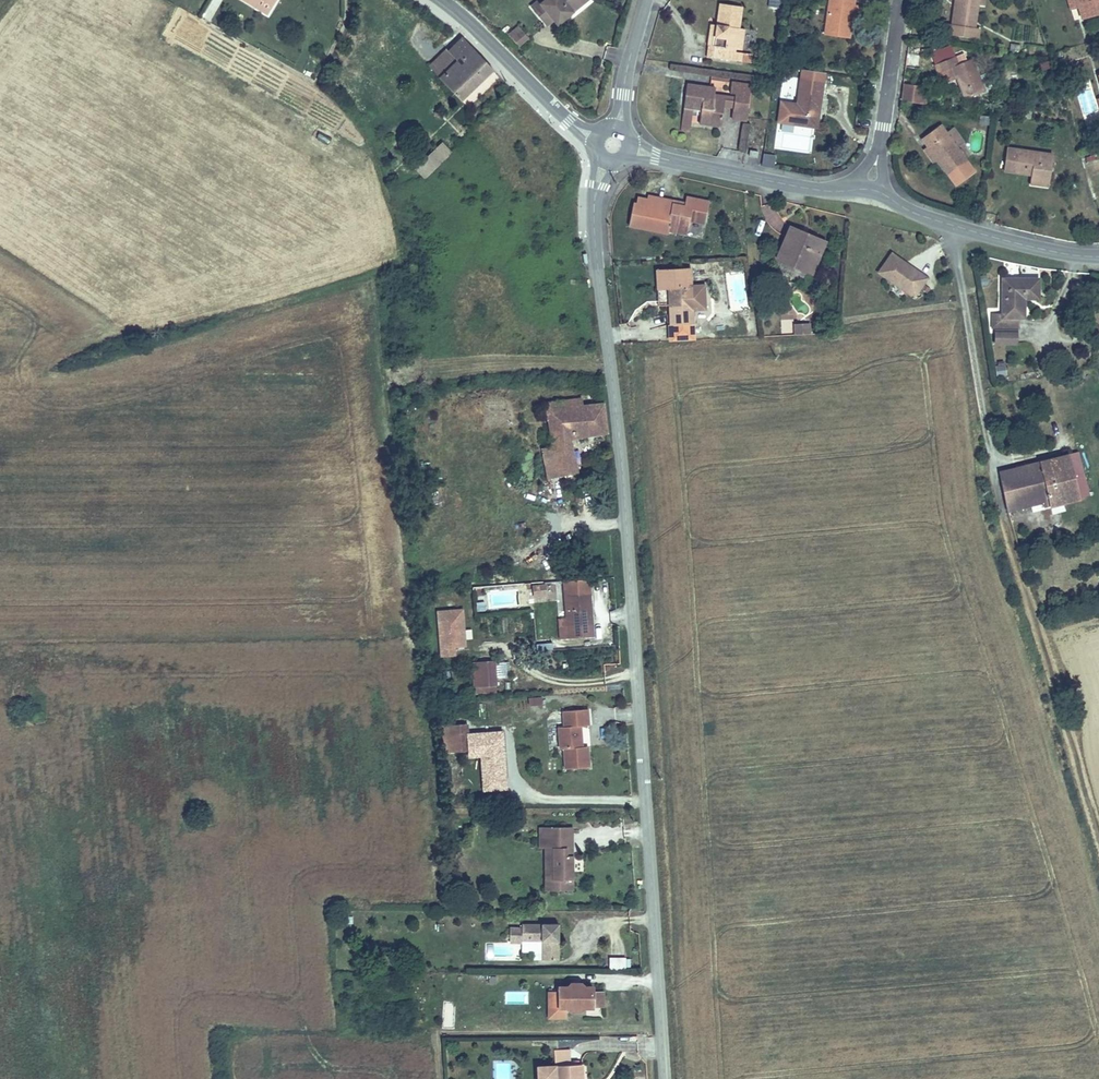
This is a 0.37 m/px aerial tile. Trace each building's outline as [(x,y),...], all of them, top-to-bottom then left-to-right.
[(539,2),(529,10),(546,31),(553,26),(555,26),(590,0),(549,0),(541,6),(539,2)] [(708,55),(739,61),(741,51),(735,50),(743,3),(720,0),(717,0),(713,26),(707,25),(704,44),(711,46),(708,55)] [(854,0),(850,0),(829,0),(826,36),(849,39),(854,0)] [(978,31),(975,30),(979,0),(955,0),(954,7),(957,7),(956,14),(952,13),(950,27),(947,27),(946,35),(976,41),(978,31)] [(1098,17),(1098,0),(1077,0),(1084,21),(1098,17)] [(519,48),(529,39),(517,25),(507,34),(519,48)] [(459,102),(494,70),(462,40),(448,53),(458,63),(439,81),(459,102)] [(426,67),(439,81),(458,63),(448,53),(444,49),(426,67)] [(985,92),(970,61),(959,66),(955,58),(933,69),(944,88),(957,82),(967,101),(985,92)] [(734,92),(731,113),(745,115),(749,81),(732,78),(730,90),(734,92)] [(699,104),(697,117),(719,121),(722,96),(709,93),(710,82),(685,79),(682,102),(699,104)] [(816,133),(822,88),(799,85),(795,130),(816,133)] [(927,107),(929,90),(904,86),(902,104),(927,107)] [(781,101),(794,103),(795,97),(782,95),(781,101)] [(685,124),(687,115),(680,113),(678,123),(685,124)] [(746,151),(748,123),(736,122),(734,150),(746,151)] [(949,176),(969,162),(959,148),(965,144),(956,131),(950,134),(945,126),(925,140),(949,176)] [(440,136),(417,158),(425,166),(448,144),(440,136)] [(1041,176),(1040,187),(1051,188),(1055,155),(1009,150),(1006,172),(1041,176)] [(761,166),(773,167),(775,155),(763,154),(761,166)] [(425,166),(417,158),(412,163),(420,172),(425,166)] [(702,224),(706,200),(683,196),(681,206),(670,204),(670,201),(645,196),(644,199),(642,211),(630,208),(626,226),(664,233),(665,230),(684,234),(687,221),(702,224)] [(642,211),(644,199),(634,197),(633,204),(631,203),(630,208),(642,211)] [(814,248),(820,250),(826,237),(791,222),(778,255),(805,267),(814,248)] [(911,291),(928,268),(895,244),(878,267),(911,291)] [(658,284),(667,284),(672,283),(673,303),(668,303),(669,322),(693,320),(693,311),(692,300),(692,286),(691,264),(656,266),(658,284)] [(1037,292),(1038,274),(1001,273),(1000,310),(990,310),(990,322),(993,322),(1011,323),(1014,323),(1014,312),(1021,313),(1022,292),(1037,292)] [(706,299),(692,300),(693,311),(706,310),(706,299)] [(810,329),(809,319),(795,320),(795,330),(810,329)] [(1011,338),(1011,323),(993,322),(992,338),(1011,338)] [(1004,368),(1003,359),(994,360),(996,370),(1004,368)] [(549,476),(578,473),(573,435),(605,431),(602,402),(582,405),(581,397),(549,401),(554,445),(546,446),(549,476)] [(1000,471),(1008,511),(1042,503),(1043,507),(1078,499),(1070,457),(1000,471)] [(591,631),(588,586),(564,588),(566,613),(566,620),(575,620),(576,633),(591,631)] [(465,646),(462,610),(438,612),(441,648),(454,647),(465,646)] [(576,633),(575,620),(566,620),(566,613),(560,613),(561,634),(576,633)] [(455,656),(454,647),(441,648),(442,657),(455,656)] [(494,684),(492,658),(470,660),(472,685),(494,684)] [(562,743),(565,743),(567,765),(590,763),(588,741),(583,741),(582,722),(589,722),(588,703),(564,705),(565,722),(560,722),(562,743)] [(514,705),(503,707),(506,717),(516,715),(514,705)] [(465,724),(442,726),(444,753),(468,752),(469,756),(481,755),(483,791),(506,789),(502,732),(466,734),(465,724)] [(546,861),(580,861),(580,852),(573,852),(573,824),(538,824),(538,848),(546,848),(546,861)] [(538,848),(538,861),(546,861),(546,848),(538,848)] [(546,861),(538,861),(538,888),(546,888),(546,861)] [(580,888),(580,861),(546,861),(546,888),(580,888)] [(526,940),(526,959),(559,959),(559,923),(507,922),(507,940),(526,940)] [(609,958),(609,972),(625,972),(625,958),(609,958)] [(560,1008),(565,1008),(570,1008),(570,1011),(581,1011),(582,1008),(586,1008),(594,1008),(594,1002),(604,1001),(604,992),(593,992),(593,989),(581,988),(581,986),(570,986),(570,989),(560,989),(560,992),(560,1008)] [(566,1018),(565,1008),(560,1008),(560,992),(548,992),(549,1018),(566,1018)] [(594,1008),(586,1008),(586,1017),(605,1017),(604,1001),(594,1002),(594,1008)] [(443,1002),(441,1029),(453,1029),(454,1002),(443,1002)] [(554,1065),(571,1063),(570,1049),(553,1051),(554,1065)] [(584,1064),(540,1066),(541,1078),(585,1078),(584,1064)]
